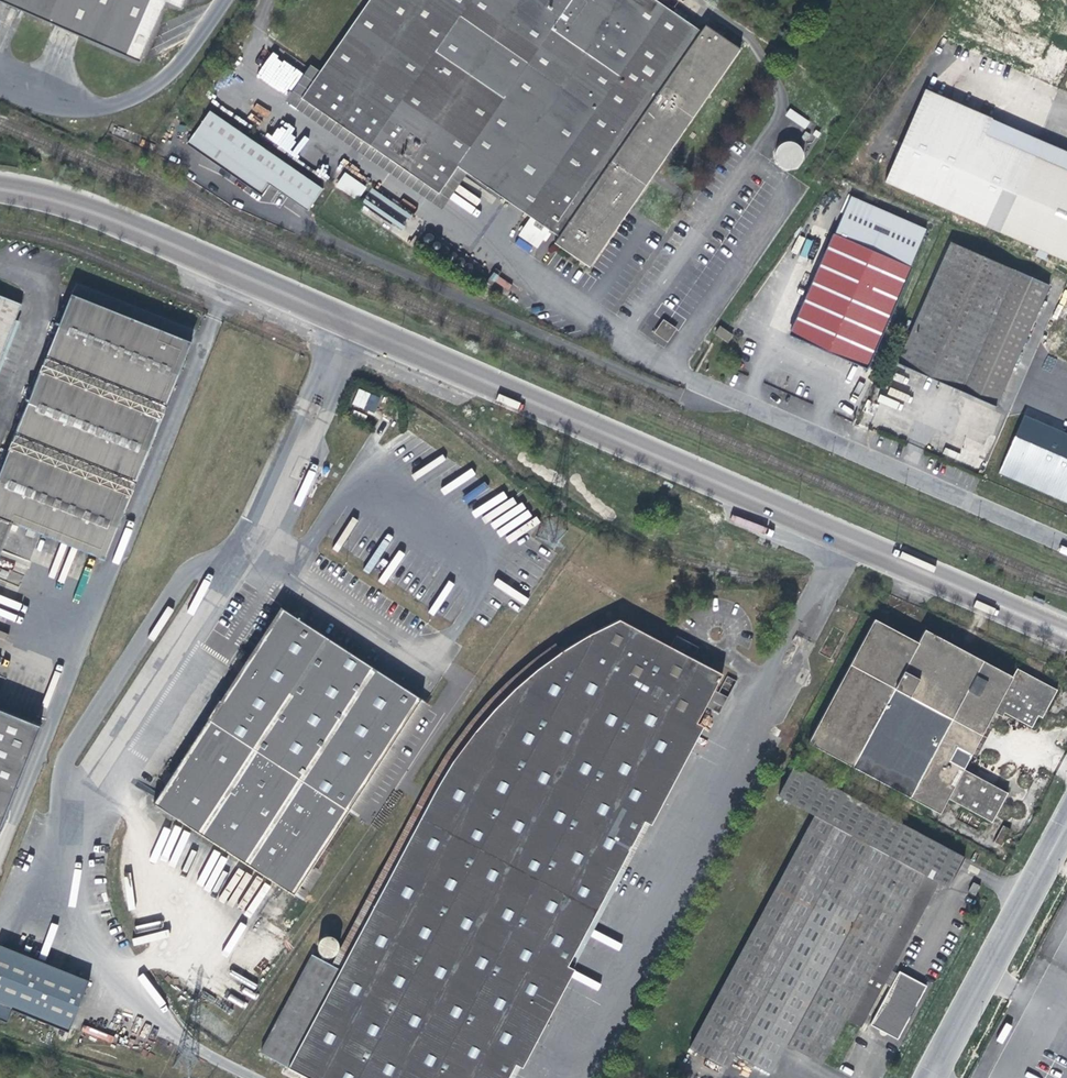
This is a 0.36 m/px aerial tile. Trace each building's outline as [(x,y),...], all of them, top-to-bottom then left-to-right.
[(141,63),(167,3),(181,10),(185,0),(0,0),(0,2),(141,63)] [(606,267),(640,219),(750,63),(715,38),(710,45),(646,0),(383,0),(326,79),(306,108),(446,205),(465,178),(471,182),(536,225),(530,235),(550,248),(554,240),(562,229),(574,237),(570,243),(606,267)] [(317,73),(298,101),(306,108),(326,79),(317,73)] [(984,135),(992,118),(926,90),(885,183),(1038,250),(1048,255),(1066,263),(1066,171),(984,135)] [(298,101),(293,109),(447,217),(452,210),(471,182),(465,178),(446,205),(306,108),(298,101)] [(255,103),(251,111),(265,118),(269,110),(255,103)] [(789,110),(786,117),(805,126),(808,120),(789,110)] [(992,118),(984,135),(1066,171),(1066,152),(992,118)] [(219,120),(196,152),(272,204),(278,195),(315,220),(331,198),(219,120)] [(284,120),(270,140),(294,157),(303,143),(290,134),(295,128),(284,120)] [(785,142),(781,144),(779,146),(776,150),(775,153),(775,157),(776,160),(777,164),(780,167),(783,169),(786,170),(790,170),(794,169),(797,168),(800,165),(802,162),(803,159),(803,155),(803,151),(801,148),(799,145),(796,143),(792,142),(788,142),(785,142)] [(343,172),(335,188),(359,200),(367,185),(343,172)] [(473,188),(470,192),(492,208),(495,203),(473,188)] [(365,200),(388,214),(386,216),(402,226),(409,214),(371,191),(365,200)] [(927,230),(849,196),(790,332),(827,348),(868,366),(927,230)] [(951,242),(898,363),(950,386),(997,406),(1049,285),(951,242)] [(1046,261),(1048,255),(1038,250),(1036,256),(1046,261)] [(0,471),(0,510),(114,550),(189,337),(72,287),(0,471)] [(13,322),(20,306),(0,298),(0,355),(13,322)] [(13,322),(0,355),(0,368),(18,324),(13,322)] [(719,326),(714,334),(728,343),(733,335),(719,326)] [(661,331),(655,340),(664,345),(670,337),(661,331)] [(359,388),(352,405),(374,414),(381,397),(359,388)] [(1000,473),(1066,501),(1066,434),(1024,415),(1000,473)] [(0,511),(0,586),(26,521),(0,511)] [(276,605),(202,718),(345,809),(417,698),(276,605)] [(560,651),(522,681),(500,703),(462,745),(441,780),(339,969),(329,964),(311,955),(259,1054),(303,1077),(509,1077),(568,965),(618,870),(713,691),(722,675),(620,620),(590,634),(560,651)] [(806,746),(818,752),(884,627),(873,621),(806,746)] [(961,772),(968,758),(990,717),(992,714),(1000,718),(1001,715),(1030,730),(1036,719),(1041,721),(1055,692),(1014,671),(1010,679),(923,632),(916,645),(884,627),(818,752),(938,816),(945,802),(990,825),(1006,795),(961,772)] [(424,787),(329,964),(339,969),(441,780),(462,745),(500,703),(522,681),(560,651),(554,645),(530,662),(501,686),(464,728),(424,787)] [(718,694),(713,691),(618,870),(624,873),(718,694)] [(429,706),(417,698),(345,809),(357,817),(429,706)] [(53,724),(0,703),(0,855),(53,724)] [(994,719),(990,717),(968,758),(973,761),(992,724),(994,719)] [(310,865),(345,809),(202,718),(148,803),(294,898),(313,868),(310,865)] [(795,768),(779,798),(814,818),(697,1035),(689,1051),(727,1071),(734,1058),(770,1076),(781,1056),(785,1047),(823,1067),(846,1024),(861,1032),(938,885),(948,890),(964,860),(795,768)] [(1004,846),(1010,828),(1002,825),(995,843),(1004,846)] [(0,942),(0,1017),(9,1020),(12,1005),(70,1029),(90,977),(0,942)] [(568,965),(509,1077),(515,1077),(573,968),(568,965)] [(898,976),(870,1030),(882,1036),(896,1044),(924,990),(898,976)]
